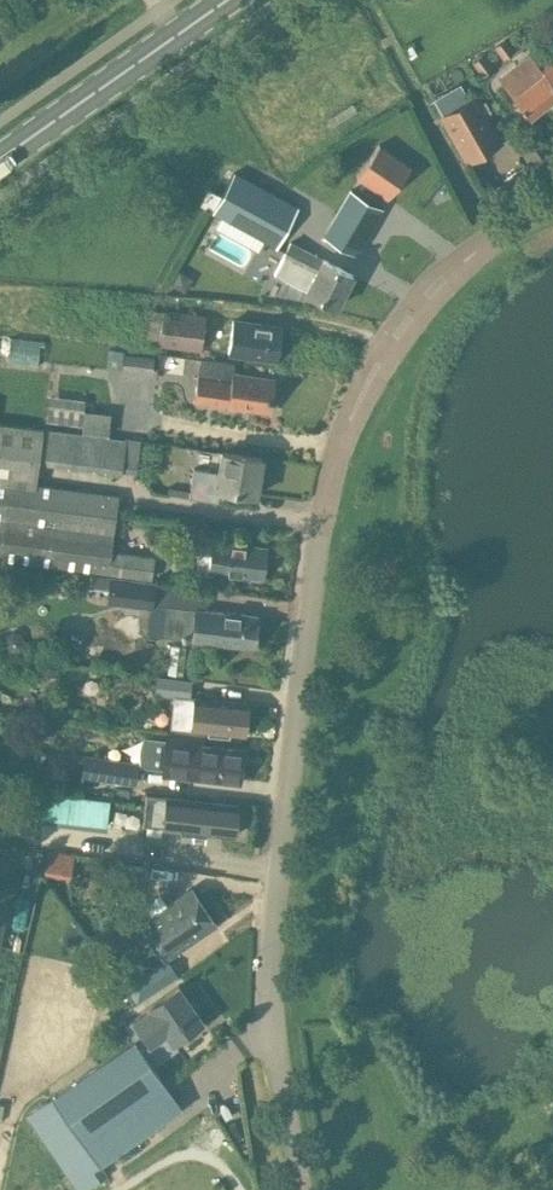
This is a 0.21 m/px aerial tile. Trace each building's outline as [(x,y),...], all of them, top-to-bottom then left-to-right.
[(505,38),(493,46),(503,59),(514,50),(505,38)] [(498,76),(531,118),(552,101),(552,55),(539,66),(528,52),(498,76)] [(483,53),(471,62),(481,75),(492,66),(483,53)] [(447,114),(440,118),(465,162),(472,158),(499,143),(474,99),(447,114)] [(379,143),(358,173),(390,195),(411,165),(379,143)] [(299,206),(234,170),(212,211),(277,247),(299,206)] [(209,188),(200,203),(206,206),(212,209),(220,194),(215,192),(209,188)] [(352,189),(325,235),(357,254),(384,208),(352,189)] [(353,272),(290,241),(274,273),(337,304),(353,272)] [(179,269),(171,284),(185,292),(194,277),(179,269)] [(206,313),(163,308),(163,310),(148,308),(144,340),(159,342),(158,345),(201,351),(206,313)] [(281,326),(232,319),(228,351),(277,358),(281,326)] [(10,338),(8,362),(38,365),(40,341),(10,338)] [(125,350),(109,348),(107,367),(121,368),(121,370),(152,373),(154,356),(124,353),(125,350)] [(234,363),(201,358),(195,399),(268,410),(272,378),(233,372),(234,363)] [(110,412),(83,409),(82,423),(81,431),(108,434),(110,412)] [(39,464),(40,463),(44,427),(0,421),(0,459),(39,464)] [(125,438),(121,470),(136,472),(141,440),(126,438),(125,438)] [(190,496),(189,496),(218,501),(220,488),(256,494),(262,457),(222,450),(219,470),(194,467),(190,488),(190,496)] [(0,459),(0,558),(152,578),(155,556),(112,550),(119,494),(37,482),(39,464),(0,459)] [(168,485),(167,492),(190,496),(190,488),(179,487),(168,485)] [(267,546),(212,539),(207,581),(231,584),(232,573),(263,577),(267,546)] [(110,576),(91,573),(89,587),(108,589),(106,603),(153,609),(156,582),(110,575),(110,576)] [(196,607),(167,603),(163,634),(192,638),(254,646),(258,616),(196,607)] [(6,634),(3,643),(8,651),(16,654),(24,649),(27,641),(23,633),(14,630),(6,634)] [(171,643),(168,672),(183,674),(185,645),(171,643)] [(154,691),(154,694),(173,696),(190,698),(191,696),(193,678),(156,674),(154,691)] [(190,698),(187,727),(208,730),(207,734),(230,737),(230,731),(245,733),(248,702),(191,696),(190,698)] [(34,700),(32,712),(57,716),(58,704),(34,700)] [(161,772),(196,777),(240,782),(244,748),(200,743),(201,734),(166,730),(161,772)] [(140,761),(84,753),(81,775),(137,784),(140,761)] [(146,792),(142,824),(234,834),(238,803),(146,792)] [(1,951),(16,862),(17,863),(19,848),(0,845),(0,951),(1,951)] [(75,852),(48,847),(43,872),(70,878),(75,852)] [(215,923),(190,887),(140,921),(165,958),(215,923)] [(110,911),(98,918),(104,928),(116,921),(110,911)] [(130,968),(119,975),(136,1001),(172,977),(166,967),(140,984),(130,968)] [(26,1113),(80,1189),(84,1189),(107,1174),(99,1164),(182,1106),(142,1048),(166,1031),(173,1041),(203,1020),(178,984),(148,1005),(149,1007),(125,1024),(135,1038),(26,1113)]
